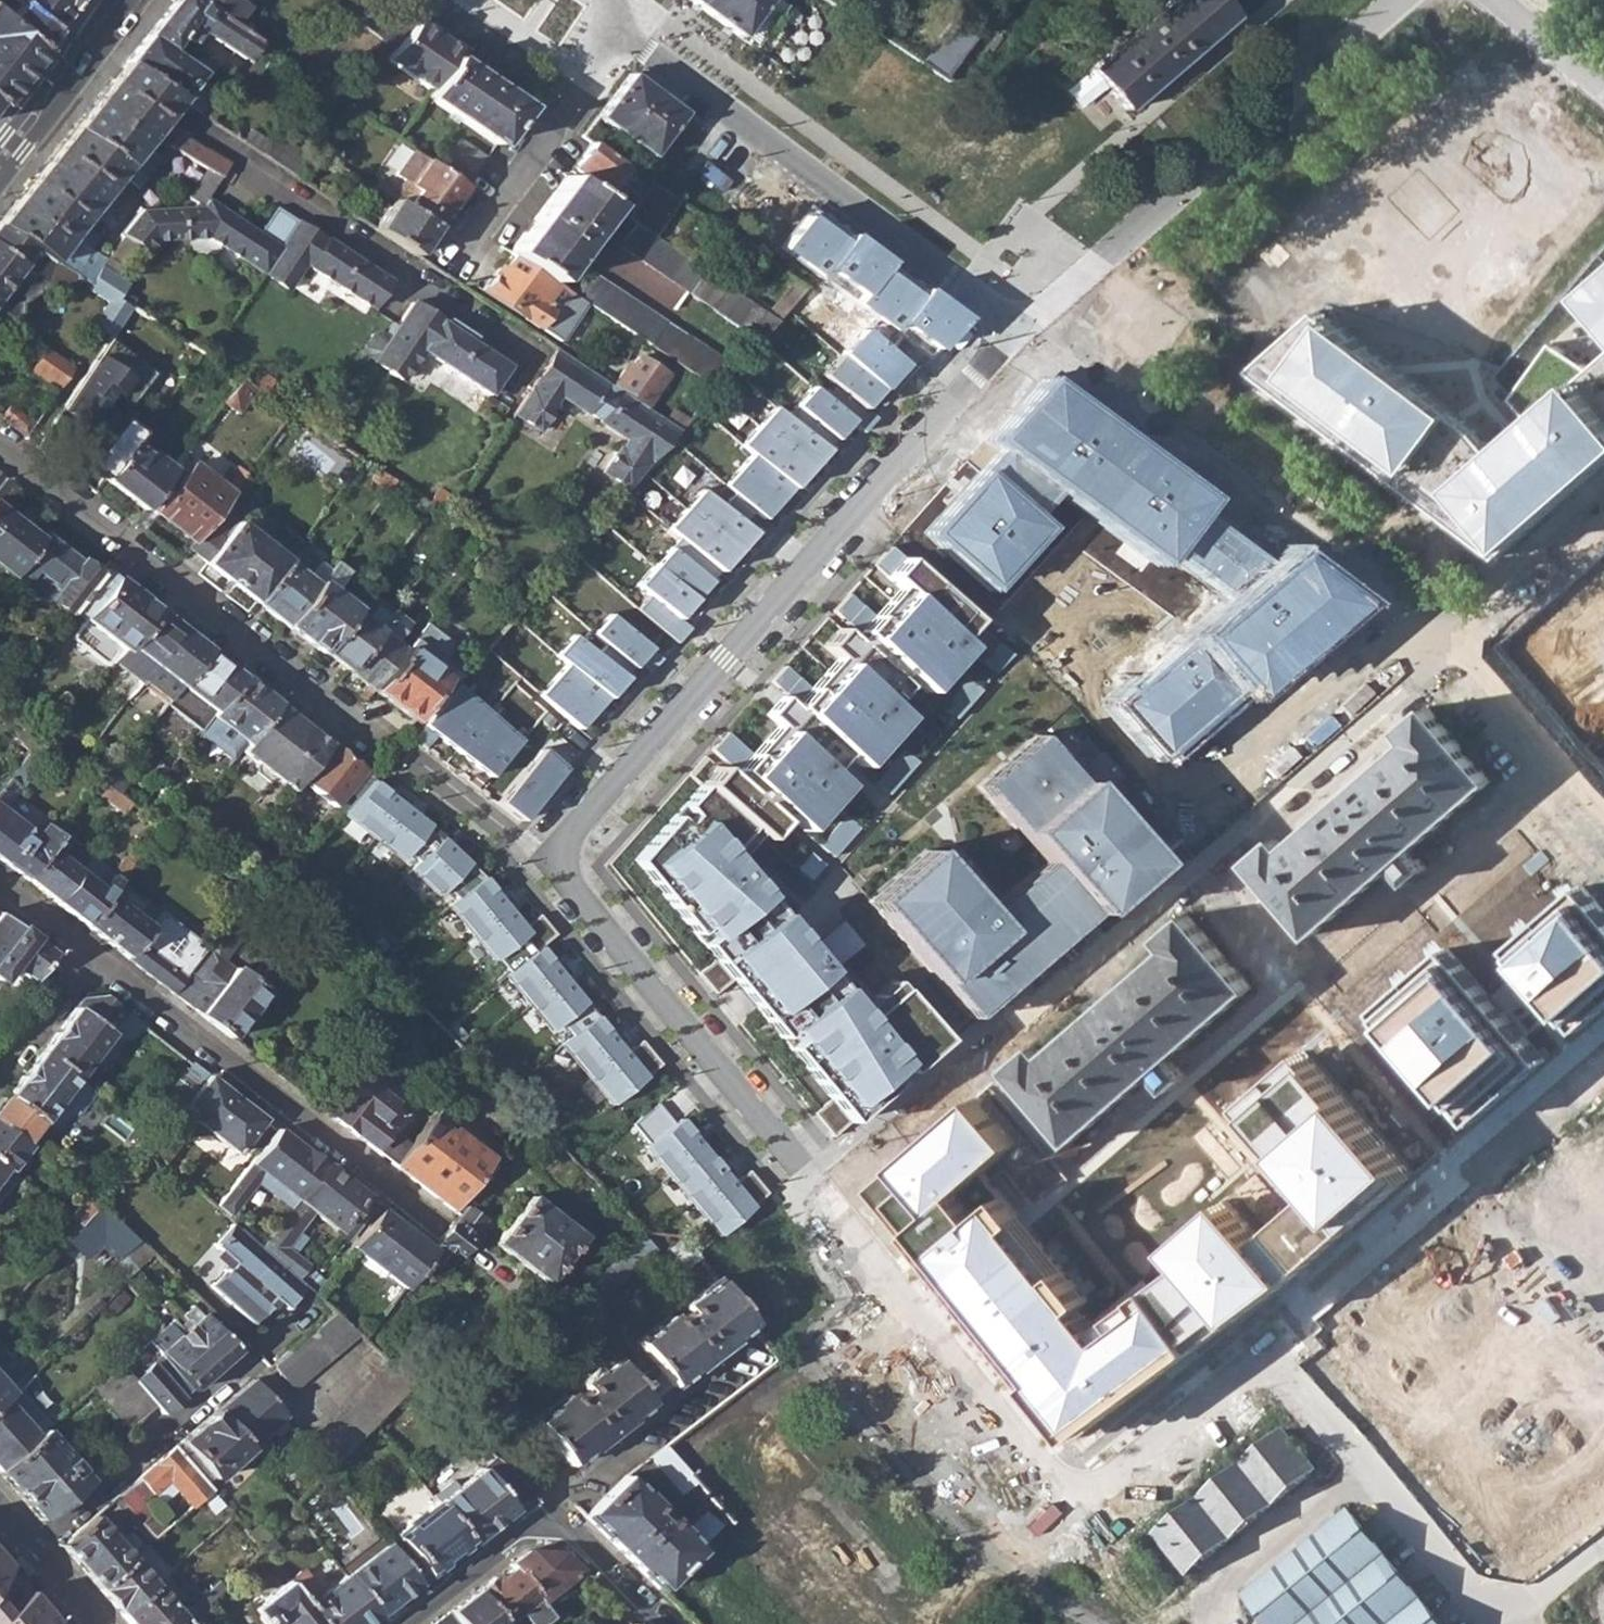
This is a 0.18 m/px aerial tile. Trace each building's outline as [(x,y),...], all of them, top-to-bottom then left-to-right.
[(43,49),(39,46),(50,32),(8,0),(0,0),(0,104),(43,49)] [(50,32),(74,0),(8,0),(50,32)] [(239,57),(252,39),(229,24),(194,0),(172,0),(144,35),(165,49),(184,21),(239,57)] [(229,24),(242,5),(235,0),(194,0),(229,24)] [(339,12),(373,37),(396,8),(385,0),(348,0),(339,12)] [(736,34),(761,0),(691,0),(728,28),(736,34)] [(781,0),(761,0),(736,34),(758,50),(790,7),(781,0)] [(1101,72),(1137,113),(1243,22),(1224,0),(1183,0),(1101,72)] [(322,18),(331,24),(339,12),(328,4),(322,12),(322,18)] [(373,37),(388,49),(413,19),(396,8),(373,37)] [(382,57),(426,87),(450,56),(451,57),(457,49),(413,19),(388,49),(382,57)] [(953,20),(921,62),(944,77),(948,72),(975,36),(953,20)] [(122,63),(176,98),(197,70),(165,49),(144,35),(122,63)] [(423,94),(451,57),(450,56),(426,87),(422,93),(423,94)] [(520,104),(451,57),(423,94),(493,143),(520,107),(520,104)] [(138,145),(143,139),(148,143),(153,137),(164,144),(165,143),(206,169),(188,196),(196,200),(201,204),(205,198),(228,165),(178,132),(179,129),(161,117),(167,109),(176,98),(122,63),(114,74),(0,219),(0,223),(50,256),(87,282),(89,284),(101,266),(98,265),(83,254),(88,247),(95,236),(88,231),(93,226),(82,217),(117,172),(135,185),(147,170),(129,158),(138,145)] [(594,115),(649,154),(681,111),(626,71),(594,115)] [(944,77),(954,84),(958,79),(948,72),(944,77)] [(257,152),(296,177),(302,169),(309,157),(271,132),(257,152)] [(315,148),(323,154),(332,142),(323,137),(315,148)] [(453,138),(434,164),(462,183),(483,155),(460,138),(453,138)] [(581,180),(597,192),(621,160),(589,138),(569,165),(585,175),(581,180)] [(155,158),(138,145),(129,158),(147,170),(155,158)] [(389,198),(430,225),(462,183),(434,164),(424,157),(414,150),(396,175),(400,177),(392,188),(387,196),(389,198)] [(512,253),(550,278),(602,208),(606,211),(611,206),(563,174),(507,250),(512,253)] [(369,184),(387,196),(392,188),(375,177),(369,184)] [(212,235),(264,270),(296,222),(275,207),(258,232),(205,198),(201,204),(196,200),(193,205),(139,208),(120,234),(137,247),(146,253),(155,241),(212,235)] [(369,225),(409,251),(430,225),(389,198),(369,225)] [(780,246),(927,355),(960,319),(809,207),(780,246)] [(617,242),(684,289),(701,267),(632,221),(617,242)] [(305,263),(369,307),(388,280),(328,239),(326,242),(296,222),(264,270),(289,287),(305,263)] [(50,256),(0,223),(0,290),(22,261),(38,272),(50,256)] [(118,244),(107,260),(103,258),(98,265),(101,266),(115,276),(137,247),(120,234),(113,230),(108,237),(118,244)] [(103,258),(88,247),(83,254),(98,265),(103,258)] [(550,278),(512,253),(499,270),(497,272),(493,269),(480,287),(547,331),(575,294),(570,291),(550,278)] [(89,284),(87,282),(84,286),(105,301),(91,321),(109,334),(129,304),(114,294),(123,282),(115,276),(101,266),(89,284)] [(684,289),(755,339),(774,317),(701,267),(684,289)] [(575,294),(578,297),(594,274),(591,272),(586,269),(570,291),(575,294)] [(623,327),(645,341),(661,319),(594,274),(578,297),(623,327)] [(1586,292),(1603,313),(1603,277),(1586,292)] [(419,349),(486,394),(489,390),(506,365),(468,341),(472,336),(445,318),(442,322),(411,301),(373,360),(400,378),(419,349)] [(1290,373),(1331,321),(1319,314),(1253,370),(1504,557),(1515,546),(1464,481),(1498,451),(1472,425),(1455,410),(1411,469),(1290,373)] [(645,341),(712,387),(730,366),(661,319),(645,341)] [(1411,469),(1455,410),(1331,321),(1290,373),(1411,469)] [(837,353),(875,386),(898,361),(860,327),(837,353)] [(1514,399),(1534,419),(1580,379),(1589,370),(1549,347),(1514,399)] [(38,367),(65,378),(73,360),(46,349),(38,367)] [(660,418),(642,406),(608,384),(555,349),(513,415),(537,430),(553,405),(550,404),(556,396),(580,412),(582,410),(597,419),(596,422),(622,439),(617,448),(614,446),(599,470),(624,487),(675,428),(660,418)] [(114,408),(133,371),(95,352),(63,413),(101,433),(114,408)] [(834,381),(859,404),(875,386),(837,353),(821,370),(834,381)] [(608,384),(642,406),(663,374),(634,354),(625,369),(621,366),(608,384)] [(254,387),(262,392),(271,380),(254,368),(245,381),(254,387)] [(236,411),(254,387),(245,381),(239,377),(222,400),(236,411)] [(999,450),(925,533),(987,588),(1042,526),(1030,516),(1052,487),(1101,525),(1151,562),(1161,550),(1228,600),(1109,703),(1160,763),(1343,605),(1038,377),(984,438),(999,450)] [(1603,466),(1603,405),(1580,379),(1534,419),(1498,451),(1464,481),(1515,546),(1603,466)] [(847,418),(847,419),(859,430),(872,416),(859,404),(834,381),(822,394),(822,395),(847,418)] [(783,414),(821,447),(847,419),(847,418),(822,395),(822,394),(810,384),(784,414),(783,414)] [(24,436),(33,423),(8,403),(0,413),(0,418),(24,436)] [(756,423),(804,466),(821,447),(783,414),(784,414),(773,404),(756,423)] [(660,418),(675,428),(685,417),(669,406),(660,418)] [(756,423),(739,442),(750,452),(750,451),(788,485),(804,466),(756,423)] [(103,478),(140,506),(171,467),(147,448),(145,451),(132,441),(103,478)] [(143,530),(156,512),(153,511),(191,461),(195,465),(199,460),(185,448),(171,467),(140,506),(130,520),(143,530)] [(735,493),(750,508),(760,516),(788,485),(750,451),(750,452),(722,483),(731,490),(735,493)] [(156,512),(191,540),(217,505),(243,471),(235,464),(220,483),(195,465),(191,461),(153,511),(156,512)] [(683,506),(731,549),(748,530),(738,521),(722,506),(700,487),(683,506)] [(722,506),(738,521),(750,508),(735,493),(722,506)] [(187,545),(254,599),(298,541),(263,514),(250,530),(217,505),(191,540),(187,545)] [(676,535),(714,568),(731,549),(683,506),(666,526),(676,535)] [(9,575),(19,561),(38,537),(0,508),(0,568),(9,575)] [(49,598),(66,611),(70,607),(97,573),(43,530),(38,537),(19,561),(55,589),(49,598)] [(676,535),(665,547),(701,582),(714,568),(676,535)] [(254,599),(284,623),(315,581),(305,573),(317,557),(298,541),(254,599)] [(715,765),(698,783),(753,832),(760,838),(776,819),(767,812),(773,805),(800,829),(842,782),(828,769),(841,754),(856,767),(901,715),(887,703),(903,684),(894,676),(899,669),(924,691),(949,662),(964,645),(954,636),(970,618),(888,545),(872,563),(903,591),(878,620),(846,592),(831,609),(863,637),(857,643),(838,626),(821,645),(841,662),(813,693),(782,665),(768,680),(793,703),(776,723),(783,729),(762,753),(755,747),(749,753),(723,731),(708,748),(741,777),(735,783),(715,765)] [(649,563),(688,597),(701,582),(665,547),(649,563)] [(284,623),(318,649),(320,647),(348,610),(350,608),(329,591),(344,571),(331,560),(315,581),(284,623)] [(70,607),(122,648),(154,607),(115,577),(117,574),(104,563),(97,573),(70,607)] [(646,593),(672,614),(688,597),(649,563),(633,581),(646,593)] [(634,607),(672,641),(686,626),(672,614),(646,593),(634,607)] [(111,661),(137,681),(139,678),(179,627),(154,607),(122,648),(111,661)] [(347,668),(373,687),(404,647),(393,638),(406,621),(392,609),(375,631),(347,668)] [(320,647),(347,668),(375,631),(348,610),(320,647)] [(645,671),(658,657),(606,612),(590,632),(603,643),(628,665),(632,660),(645,671)] [(139,678),(166,698),(205,648),(179,627),(139,678)] [(564,662),(601,695),(618,675),(593,653),(571,633),(553,653),(564,662)] [(979,660),(992,672),(1009,653),(996,641),(979,660)] [(603,643),(593,653),(618,675),(628,665),(603,643)] [(373,687),(410,716),(431,689),(419,679),(429,666),(404,647),(373,687)] [(162,702),(196,730),(208,714),(239,675),(205,648),(166,698),(162,702)] [(537,694),(573,726),(601,695),(564,662),(537,694)] [(268,708),(273,702),(239,675),(208,714),(196,730),(194,732),(229,759),(236,749),(243,741),(268,708)] [(953,717),(978,689),(965,677),(940,705),(953,717)] [(430,732),(451,749),(486,710),(452,681),(405,734),(419,745),(430,732)] [(306,768),(325,743),(273,702),(268,708),(243,741),(236,749),(253,762),(252,771),(262,780),(271,776),(288,790),(298,777),(306,768)] [(1249,859),(1312,933),(1393,863),(1409,883),(1427,867),(1411,848),(1491,778),(1427,704),(1401,727),(1410,738),(1285,848),(1275,836),(1249,859)] [(486,710),(451,749),(485,775),(517,738),(486,710)] [(19,742),(30,751),(41,739),(30,730),(19,742)] [(966,1017),(1145,862),(1090,798),(1070,776),(1034,734),(976,784),(1042,861),(980,914),(924,849),(865,900),(966,1017)] [(298,777),(332,804),(360,769),(325,743),(306,768),(298,777)] [(491,800),(514,819),(561,766),(539,746),(491,800)] [(886,793),(915,760),(901,749),(872,781),(886,793)] [(1099,751),(1070,776),(1090,798),(1118,774),(1099,751)] [(23,759),(8,777),(20,786),(34,768),(23,759)] [(0,786),(0,807),(2,809),(20,786),(8,777),(0,786)] [(367,778),(340,809),(393,852),(446,903),(611,1105),(659,1065),(640,1041),(624,1054),(538,948),(553,935),(535,913),(519,925),(478,875),(421,820),(367,778)] [(90,788),(121,811),(129,801),(97,779),(90,788)] [(846,1121),(942,1039),(873,955),(844,979),(850,987),(842,994),(732,859),(753,832),(698,783),(631,859),(712,958),(730,979),(828,1099),(846,1121)] [(2,809),(0,807),(0,859),(23,876),(46,846),(54,835),(40,823),(29,838),(23,834),(23,824),(2,809)] [(830,855),(856,826),(843,815),(817,844),(830,855)] [(23,876),(53,900),(76,869),(46,846),(23,876)] [(53,900),(83,923),(106,892),(122,871),(135,853),(127,848),(111,869),(89,852),(76,869),(53,900)] [(808,879),(822,863),(807,850),(793,866),(808,879)] [(148,925),(114,899),(130,877),(122,871),(106,892),(83,923),(169,990),(186,968),(192,961),(199,952),(203,946),(159,911),(148,925)] [(228,884),(243,895),(249,887),(234,876),(228,884)] [(1491,958),(1562,1040),(1603,1006),(1603,908),(1583,884),(1491,958)] [(219,954),(263,896),(249,887),(243,895),(205,943),(219,954)] [(10,963),(29,977),(49,951),(0,912),(0,976),(10,963)] [(1251,985),(1187,912),(1161,935),(1170,946),(1046,1054),(1036,1043),(1009,1067),(1073,1141),(1153,1071),(1170,1090),(1188,1075),(1171,1055),(1251,985)] [(1456,1131),(1545,1059),(1448,946),(1355,1023),(1456,1131)] [(262,988),(232,965),(231,967),(216,956),(212,961),(199,952),(192,961),(186,968),(169,990),(227,1034),(262,988)] [(730,979),(712,958),(695,972),(712,993),(730,979)] [(41,1050),(76,1078),(128,1012),(106,996),(82,997),(41,1050)] [(1288,1208),(1324,1248),(1412,1174),(1304,1049),(1212,1119),(1288,1208)] [(0,1103),(0,1126),(24,1145),(41,1123),(48,1129),(59,1128),(68,1115),(79,1113),(95,1093),(76,1078),(41,1050),(0,1103)] [(153,1112),(170,1125),(208,1076),(192,1063),(153,1112)] [(328,1114),(394,1165),(407,1148),(376,1124),(398,1095),(364,1068),(328,1114)] [(211,1135),(235,1154),(264,1120),(208,1076),(170,1125),(151,1148),(166,1161),(184,1138),(211,1135)] [(1017,1142),(976,1095),(871,1186),(944,1276),(1020,1213),(984,1169),(1017,1142)] [(830,1136),(846,1121),(828,1099),(811,1113),(830,1136)] [(672,1124),(656,1104),(634,1122),(651,1142),(645,1147),(717,1234),(764,1193),(745,1170),(730,1183),(678,1120),(672,1124)] [(394,1165),(451,1209),(487,1162),(489,1159),(449,1129),(453,1124),(436,1110),(407,1148),(394,1165)] [(9,1170),(27,1147),(24,1145),(0,1126),(0,1163),(6,1168),(9,1170)] [(291,1210),(324,1167),(277,1130),(215,1206),(228,1217),(256,1182),(291,1210)] [(496,1168),(487,1162),(451,1209),(458,1215),(459,1216),(474,1196),(496,1168)] [(261,1247),(296,1279),(305,1267),(293,1256),(284,1249),(308,1221),(313,1214),(343,1239),(371,1204),(324,1167),(291,1210),(261,1247)] [(18,1177),(9,1170),(6,1168),(0,1175),(0,1198),(18,1177)] [(69,1218),(80,1226),(100,1205),(88,1195),(69,1218)] [(433,1251),(424,1262),(442,1276),(446,1271),(449,1273),(457,1262),(454,1260),(485,1222),(475,1213),(483,1204),(474,1196),(459,1216),(458,1215),(432,1249),(433,1251)] [(492,1243),(543,1284),(580,1236),(530,1196),(492,1243)] [(1154,1287),(1198,1347),(1294,1276),(1259,1236),(1226,1198),(1173,1245),(1187,1261),(1154,1287)] [(84,1257),(117,1221),(100,1205),(80,1226),(67,1241),(84,1257)] [(1324,1248),(1288,1208),(1259,1236),(1294,1276),(1299,1272),(1324,1248)] [(351,1248),(403,1290),(424,1262),(433,1251),(432,1249),(431,1250),(381,1211),(351,1248)] [(965,1301),(1041,1238),(1020,1213),(944,1276),(965,1301)] [(261,1247),(232,1221),(212,1243),(234,1263),(211,1287),(254,1326),(269,1309),(265,1305),(272,1298),(286,1311),(306,1288),(296,1279),(261,1247)] [(316,1228),(308,1221),(284,1249),(293,1256),(316,1228)] [(591,1281),(604,1294),(651,1247),(639,1234),(591,1281)] [(666,1247),(686,1271),(701,1260),(682,1235),(666,1247)] [(1093,1303),(1041,1238),(965,1301),(1076,1437),(1156,1378),(1120,1332),(1107,1343),(1098,1332),(1082,1312),(1093,1303)] [(111,1267),(122,1278),(150,1252),(139,1242),(111,1267)] [(324,1282),(305,1267),(296,1279),(306,1288),(313,1295),(324,1282)] [(634,1340),(670,1385),(750,1323),(715,1277),(682,1302),(688,1310),(672,1322),(666,1315),(634,1340)] [(1198,1347),(1154,1287),(1098,1332),(1107,1343),(1120,1332),(1156,1378),(1198,1347)] [(179,1316),(185,1323),(189,1327),(199,1318),(190,1307),(179,1316)] [(334,1313),(273,1364),(293,1390),(359,1335),(354,1331),(334,1313)] [(185,1323),(173,1333),(176,1337),(158,1353),(190,1390),(236,1351),(204,1314),(199,1318),(189,1327),(185,1323)] [(148,1340),(158,1353),(176,1337),(173,1333),(165,1325),(148,1340)] [(359,1335),(364,1339),(368,1334),(359,1326),(354,1331),(359,1335)] [(8,1366),(9,1359),(0,1348),(0,1373),(8,1366)] [(532,1417),(568,1464),(650,1401),(614,1354),(582,1379),(587,1387),(569,1400),(564,1393),(532,1417)] [(154,1406),(161,1414),(182,1397),(153,1363),(133,1381),(154,1406)] [(129,1428),(154,1406),(133,1381),(119,1364),(93,1387),(129,1428)] [(3,1399),(12,1392),(32,1375),(28,1370),(8,1388),(0,1379),(0,1402),(3,1399)] [(216,1411),(248,1448),(285,1416),(254,1379),(216,1411)] [(12,1392),(3,1399),(29,1430),(38,1422),(12,1392)] [(38,1422),(29,1430),(3,1399),(0,1402),(0,1466),(42,1430),(46,1427),(40,1420),(38,1422)] [(452,1417),(463,1425),(472,1417),(462,1407),(452,1417)] [(216,1411),(181,1440),(211,1475),(214,1478),(248,1448),(216,1411)] [(40,1519),(85,1480),(42,1430),(0,1466),(0,1473),(40,1519)] [(1284,1430),(1156,1535),(1188,1574),(1316,1469),(1284,1430)] [(173,1447),(203,1481),(211,1475),(181,1440),(173,1447)] [(682,1493),(695,1482),(691,1476),(693,1475),(667,1444),(651,1457),(682,1493)] [(165,1481),(188,1509),(199,1500),(210,1489),(203,1481),(173,1447),(126,1488),(139,1503),(165,1481)] [(436,1502),(467,1542),(536,1489),(497,1456),(458,1486),(453,1480),(432,1497),(436,1502)] [(586,1516),(658,1588),(699,1548),(669,1518),(663,1525),(649,1512),(656,1505),(626,1476),(586,1516)] [(199,1500),(210,1513),(221,1502),(210,1489),(199,1500)] [(111,1501),(149,1544),(154,1539),(137,1520),(117,1496),(111,1501)] [(403,1545),(393,1553),(415,1582),(467,1542),(436,1502),(419,1515),(418,1512),(405,1522),(407,1525),(394,1534),(403,1545)] [(137,1520),(154,1539),(166,1529),(149,1510),(137,1520)] [(1270,1623),(1440,1623),(1349,1512),(1247,1596),(1270,1623)] [(691,1528),(704,1542),(719,1528),(706,1514),(691,1528)] [(132,1559),(125,1552),(117,1543),(94,1516),(61,1544),(99,1588),(132,1559)] [(130,1533),(117,1543),(125,1552),(138,1542),(130,1533)] [(345,1576),(375,1614),(413,1584),(415,1582),(393,1553),(385,1544),(345,1576)] [(141,1551),(137,1554),(143,1559),(136,1565),(143,1573),(153,1564),(141,1551)] [(525,1552),(509,1564),(512,1568),(536,1596),(545,1606),(558,1596),(552,1589),(577,1570),(560,1553),(525,1552)] [(0,1553),(0,1578),(9,1564),(0,1553)] [(158,1559),(153,1564),(143,1573),(136,1565),(143,1559),(137,1554),(132,1559),(99,1588),(121,1614),(153,1585),(164,1577),(172,1568),(167,1563),(163,1565),(158,1559)] [(509,1564),(493,1576),(495,1580),(512,1568),(509,1564)] [(493,1576),(475,1590),(501,1623),(517,1612),(536,1596),(512,1568),(495,1580),(493,1576)] [(319,1623),(362,1623),(375,1614),(345,1576),(320,1595),(300,1571),(287,1582),(319,1623)] [(164,1577),(153,1585),(172,1607),(183,1598),(164,1577)] [(172,1607),(153,1585),(121,1614),(130,1623),(187,1623),(191,1620),(206,1607),(223,1589),(216,1582),(182,1617),(172,1607)] [(286,1623),(319,1623),(287,1582),(252,1609),(263,1623),(276,1623),(282,1619),(286,1623)] [(29,1589),(7,1609),(0,1601),(0,1623),(57,1623),(29,1589)] [(501,1623),(475,1590),(449,1610),(460,1623),(501,1623)] [(524,1621),(545,1606),(536,1596),(517,1612),(524,1621)]
